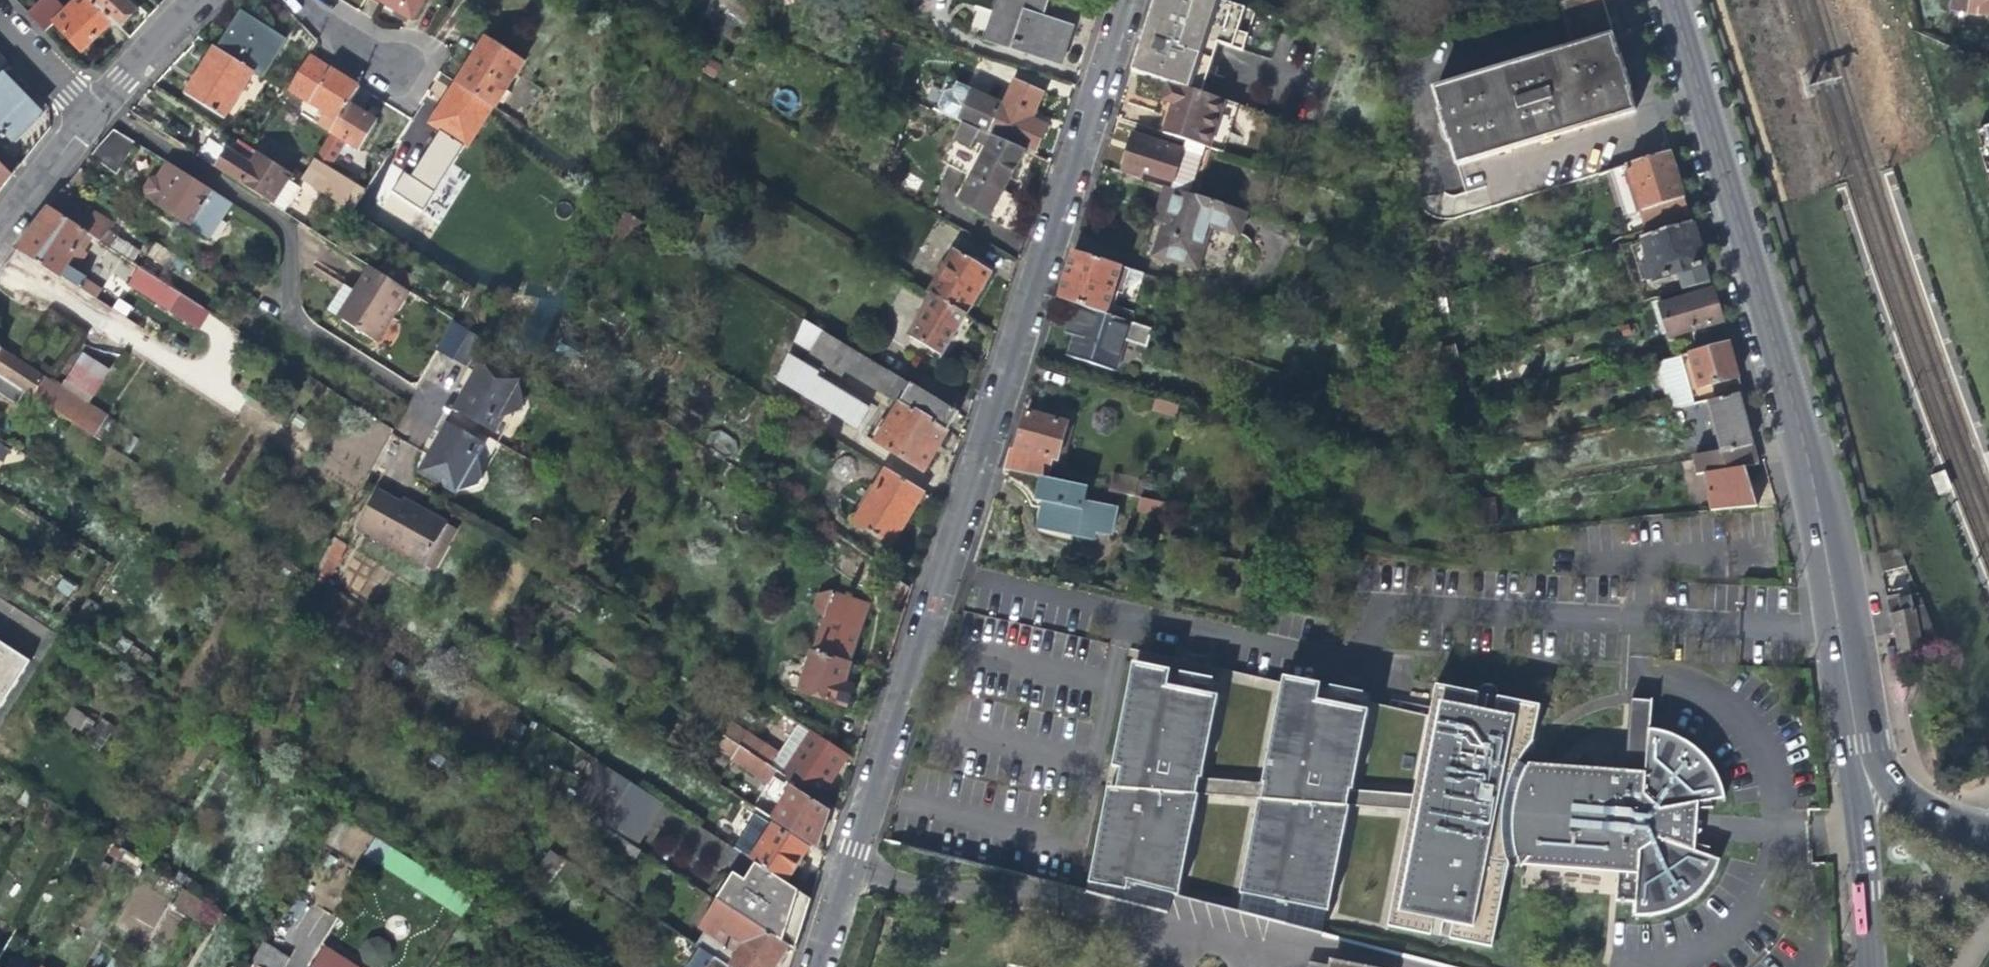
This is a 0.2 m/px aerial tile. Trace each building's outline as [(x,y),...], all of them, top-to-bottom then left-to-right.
[(111,23),(88,0),(75,0),(52,23),(65,36),(81,52),(99,35),(111,23)] [(111,23),(118,29),(134,12),(123,1),(122,0),(88,0),(111,23)] [(396,13),(409,21),(422,0),(375,0),(396,13)] [(1045,0),(1002,0),(988,44),(1059,67),(1071,29),(1038,18),(1041,11),(1045,0)] [(1148,23),(1144,35),(1132,73),(1169,85),(1192,93),(1199,72),(1210,75),(1215,60),(1205,57),(1211,39),(1244,51),(1258,13),(1220,0),(1155,0),(1148,23)] [(1565,2),(1580,50),(1439,92),(1459,164),(1635,111),(1623,67),(1603,0),(1572,0),(1565,2)] [(1948,10),(1988,17),(1988,0),(1950,0),(1948,10)] [(969,27),(984,32),(992,11),(978,6),(969,27)] [(243,14),(219,52),(254,74),(262,79),(285,41),(273,33),(243,14)] [(471,64),(458,85),(493,107),(495,109),(525,62),(486,39),(471,64)] [(225,120),(254,74),(219,52),(215,50),(199,76),(187,96),(225,120)] [(287,90),(340,124),(351,106),(362,88),(324,65),(308,56),(287,90)] [(0,65),(0,76),(1,77),(10,68),(4,62),(0,65)] [(696,73),(688,88),(694,91),(702,76),(696,73)] [(1,77),(0,78),(0,130),(12,143),(39,117),(21,98),(1,77)] [(939,115),(962,125),(966,127),(1024,153),(1033,157),(1047,126),(1031,118),(1036,107),(1041,95),(1014,83),(999,114),(967,100),(971,93),(958,86),(954,93),(951,91),(943,94),(937,108),(939,115)] [(468,147),(493,107),(458,85),(443,109),(433,125),(468,147)] [(1192,93),(1169,85),(1163,105),(1174,109),(1171,118),(1165,136),(1185,142),(1208,150),(1225,155),(1240,108),(1192,93)] [(369,117),(351,106),(340,124),(303,183),(353,215),(364,196),(330,173),(347,143),(359,151),(378,122),(369,117)] [(1973,129),(1978,146),(1976,147),(1983,170),(1988,168),(1988,173),(1988,124),(1973,129)] [(1007,182),(1024,153),(966,127),(946,163),(970,177),(956,202),(995,225),(1011,198),(1001,192),(1007,182)] [(99,147),(91,157),(118,175),(138,146),(114,131),(99,147)] [(1144,173),(1172,183),(1194,190),(1208,150),(1185,142),(1182,154),(1133,137),(1128,152),(1120,174),(1141,181),(1144,173)] [(12,177),(20,166),(0,147),(0,165),(12,177)] [(276,207),(288,189),(275,181),(276,174),(270,170),(262,172),(253,166),(232,152),(229,155),(219,170),(276,207)] [(1647,231),(1690,219),(1678,179),(1670,152),(1627,166),(1647,231)] [(261,155),(253,166),(262,172),(270,170),(276,174),(275,181),(288,189),(296,178),(261,155)] [(12,177),(0,165),(0,191),(3,188),(12,177)] [(145,201),(159,210),(209,241),(232,205),(183,174),(168,165),(159,180),(151,182),(145,191),(146,200),(145,201)] [(80,171),(69,184),(79,192),(89,179),(80,171)] [(1172,183),(1170,190),(1192,197),(1194,190),(1172,183)] [(88,199),(68,186),(62,193),(83,206),(88,199)] [(1245,214),(1192,197),(1170,190),(1167,189),(1163,202),(1160,212),(1166,215),(1165,219),(1206,232),(1207,227),(1238,236),(1245,214)] [(83,206),(62,193),(49,210),(90,236),(105,246),(134,265),(141,253),(109,233),(114,227),(91,212),(83,206)] [(1408,215),(1416,217),(1413,200),(1406,202),(1408,215)] [(67,269),(90,236),(49,210),(37,225),(17,251),(80,292),(88,281),(67,269)] [(633,246),(645,224),(625,212),(613,235),(633,246)] [(1151,255),(1173,262),(1195,268),(1206,232),(1165,219),(1163,224),(1161,222),(1155,243),(1151,255)] [(1682,290),(1689,288),(1709,282),(1697,241),(1692,224),(1640,240),(1653,284),(1678,276),(1682,290)] [(181,259),(159,245),(150,259),(172,273),(181,259)] [(96,261),(127,281),(136,266),(134,265),(105,246),(96,261)] [(954,251),(927,293),(932,296),(964,316),(979,292),(990,273),(954,251)] [(1138,292),(1143,277),(1073,254),(1066,274),(1057,302),(1077,308),(1105,317),(1116,285),(1138,292)] [(143,270),(136,266),(127,281),(133,285),(143,270)] [(409,292),(370,268),(353,293),(343,286),(333,301),(326,311),(376,343),(409,292)] [(208,312),(143,270),(133,285),(132,286),(149,297),(149,299),(196,330),(208,312)] [(1717,308),(1709,282),(1689,288),(1692,297),(1667,305),(1665,301),(1660,302),(1672,340),(1722,325),(1717,308)] [(1449,312),(1446,295),(1429,299),(1432,315),(1449,312)] [(952,336),(964,316),(932,296),(907,337),(939,356),(952,336)] [(1125,344),(1145,351),(1148,351),(1154,332),(1105,317),(1077,308),(1071,327),(1084,332),(1083,335),(1081,343),(1076,341),(1071,362),(1116,375),(1125,344)] [(936,450),(959,415),(895,376),(807,323),(795,342),(811,352),(806,360),(834,378),(840,375),(843,371),(898,404),(874,443),(922,473),(936,450)] [(456,325),(438,354),(451,361),(469,371),(485,344),(470,336),(471,333),(456,325)] [(1694,340),(1697,353),(1729,345),(1725,332),(1694,340)] [(579,352),(561,342),(554,353),(572,364),(579,352)] [(1218,344),(1215,352),(1237,358),(1240,351),(1218,344)] [(1665,412),(1709,402),(1739,396),(1744,395),(1736,370),(1729,345),(1697,353),(1653,365),(1665,412)] [(1455,347),(1437,350),(1440,363),(1456,358),(1455,347)] [(22,393),(68,423),(91,438),(102,420),(104,418),(89,409),(61,390),(22,365),(24,363),(18,360),(17,362),(0,351),(0,379),(22,393)] [(773,379),(855,429),(867,410),(814,378),(816,374),(787,356),(773,379)] [(78,364),(61,390),(89,409),(103,387),(106,383),(78,364)] [(460,408),(453,420),(488,440),(491,434),(499,421),(514,417),(521,415),(525,408),(520,389),(519,385),(516,382),(489,368),(485,367),(482,370),(466,397),(466,399),(467,400),(469,401),(464,410),(460,408)] [(22,393),(0,379),(0,396),(14,406),(22,393)] [(1695,462),(1695,463),(1754,454),(1753,448),(1746,423),(1739,396),(1709,402),(1723,456),(1695,462)] [(1171,416),(1174,404),(1154,399),(1151,410),(1171,416)] [(1014,453),(1009,452),(1002,473),(1043,480),(1048,481),(1053,463),(1057,464),(1070,424),(1026,413),(1023,424),(1014,453)] [(498,445),(514,417),(499,421),(491,434),(488,440),(498,445)] [(112,427),(102,420),(91,438),(101,444),(112,427)] [(483,482),(481,474),(477,458),(484,446),(488,440),(453,420),(450,425),(445,433),(452,436),(445,447),(442,445),(440,445),(437,448),(424,470),(424,473),(424,476),(426,478),(451,491),(456,493),(461,493),(479,489),(483,482)] [(481,474),(498,445),(488,440),(484,446),(477,458),(481,474)] [(9,447),(0,442),(0,463),(9,447)] [(1759,470),(1754,454),(1695,463),(1697,478),(1706,477),(1746,472),(1759,470)] [(902,526),(923,494),(885,471),(851,523),(889,547),(902,526)] [(1751,492),(1746,472),(1706,477),(1711,512),(1755,509),(1751,492)] [(1112,477),(1109,493),(1134,498),(1137,481),(1112,477)] [(1085,502),(1087,489),(1048,481),(1043,480),(1038,503),(1045,504),(1043,511),(1040,529),(1091,538),(1093,531),(1111,534),(1116,509),(1085,502)] [(1493,493),(1472,497),(1476,523),(1497,520),(1493,493)] [(438,545),(447,550),(456,534),(426,517),(424,520),(420,518),(419,520),(412,516),(410,520),(399,514),(402,510),(379,497),(358,534),(422,570),(438,545)] [(1165,518),(1167,504),(1141,499),(1138,513),(1165,518)] [(404,505),(402,510),(399,514),(410,520),(412,516),(419,520),(420,518),(424,520),(426,517),(409,507),(404,505)] [(347,549),(333,540),(311,580),(324,588),(347,549)] [(432,576),(447,550),(438,545),(422,570),(432,576)] [(1907,568),(1902,557),(1879,563),(1881,576),(1907,568)] [(85,631),(104,602),(90,594),(72,622),(85,631)] [(834,624),(842,598),(831,594),(817,598),(813,610),(824,622),(813,656),(812,655),(810,659),(806,661),(803,669),(806,673),(798,694),(848,709),(854,689),(846,686),(852,667),(850,667),(853,658),(862,632),(834,624)] [(870,607),(842,598),(834,624),(862,632),(870,607)] [(1897,657),(1939,647),(1920,601),(1919,598),(1905,602),(1893,605),(1887,606),(1897,657)] [(1890,669),(1898,668),(1895,644),(1887,645),(1890,669)] [(334,659),(329,667),(336,672),(341,664),(334,659)] [(1215,698),(1132,680),(1113,769),(1119,770),(1114,791),(1108,791),(1087,887),(1123,895),(1126,882),(1160,890),(1175,893),(1196,788),(1215,698)] [(1371,696),(1284,681),(1263,797),(1244,899),(1331,914),(1352,800),(1371,696)] [(1532,741),(1536,719),(1538,704),(1467,689),(1436,683),(1425,747),(1415,804),(1408,846),(1393,928),(1498,950),(1511,870),(1511,869),(1511,863),(1520,861),(1522,871),(1530,861),(1616,872),(1616,873),(1615,894),(1614,907),(1633,909),(1632,923),(1647,923),(1661,921),(1672,918),(1686,911),(1690,909),(1696,905),(1699,903),(1703,899),(1705,896),(1707,890),(1709,881),(1708,871),(1706,866),(1703,862),(1703,856),(1684,848),(1685,826),(1686,814),(1706,811),(1706,804),(1721,802),(1720,793),(1719,787),(1715,776),(1708,763),(1700,754),(1693,749),(1687,745),(1675,741),(1673,740),(1660,736),(1645,735),(1647,705),(1625,703),(1624,732),(1621,774),(1529,762),(1528,765),(1518,764),(1523,755),(1532,741)] [(87,731),(92,717),(68,708),(63,723),(87,731)] [(730,720),(724,716),(715,731),(720,735),(730,720)] [(786,717),(780,727),(796,737),(795,738),(807,746),(794,766),(782,758),(734,727),(726,740),(786,779),(795,785),(821,801),(839,774),(849,758),(786,717)] [(90,729),(82,743),(106,759),(115,745),(90,729)] [(713,749),(770,786),(778,792),(786,779),(726,740),(721,737),(713,749)] [(795,738),(782,758),(794,766),(807,746),(795,738)] [(434,760),(429,768),(438,773),(443,766),(434,760)] [(602,829),(633,849),(647,830),(626,817),(643,793),(597,763),(570,809),(602,829)] [(770,786),(757,809),(773,819),(791,791),(795,785),(786,779),(778,792),(770,786)] [(828,814),(791,791),(773,819),(771,822),(810,848),(816,852),(823,831),(828,814)] [(664,807),(643,793),(626,817),(647,830),(664,807)] [(735,848),(787,886),(799,866),(810,848),(756,814),(735,848)] [(632,862),(639,853),(633,849),(602,829),(587,850),(593,854),(583,870),(590,874),(608,847),(632,862)] [(554,869),(560,860),(546,852),(541,860),(554,869)] [(732,873),(716,899),(790,948),(807,911),(812,901),(787,886),(753,865),(742,880),(732,873)] [(137,884),(122,919),(153,932),(168,897),(137,884)] [(225,901),(180,886),(172,911),(217,926),(225,901)] [(705,938),(697,950),(714,961),(716,963),(723,966),(778,966),(790,948),(716,899),(697,931),(699,934),(705,938)] [(1171,916),(1200,924),(1204,907),(1175,900),(1171,916)] [(1204,907),(1200,924),(1235,932),(1239,916),(1204,907)] [(365,966),(391,962),(386,936),(360,941),(365,966)] [(290,961),(263,943),(249,966),(286,966),(290,961)] [(322,944),(309,966),(362,966),(322,944)]
